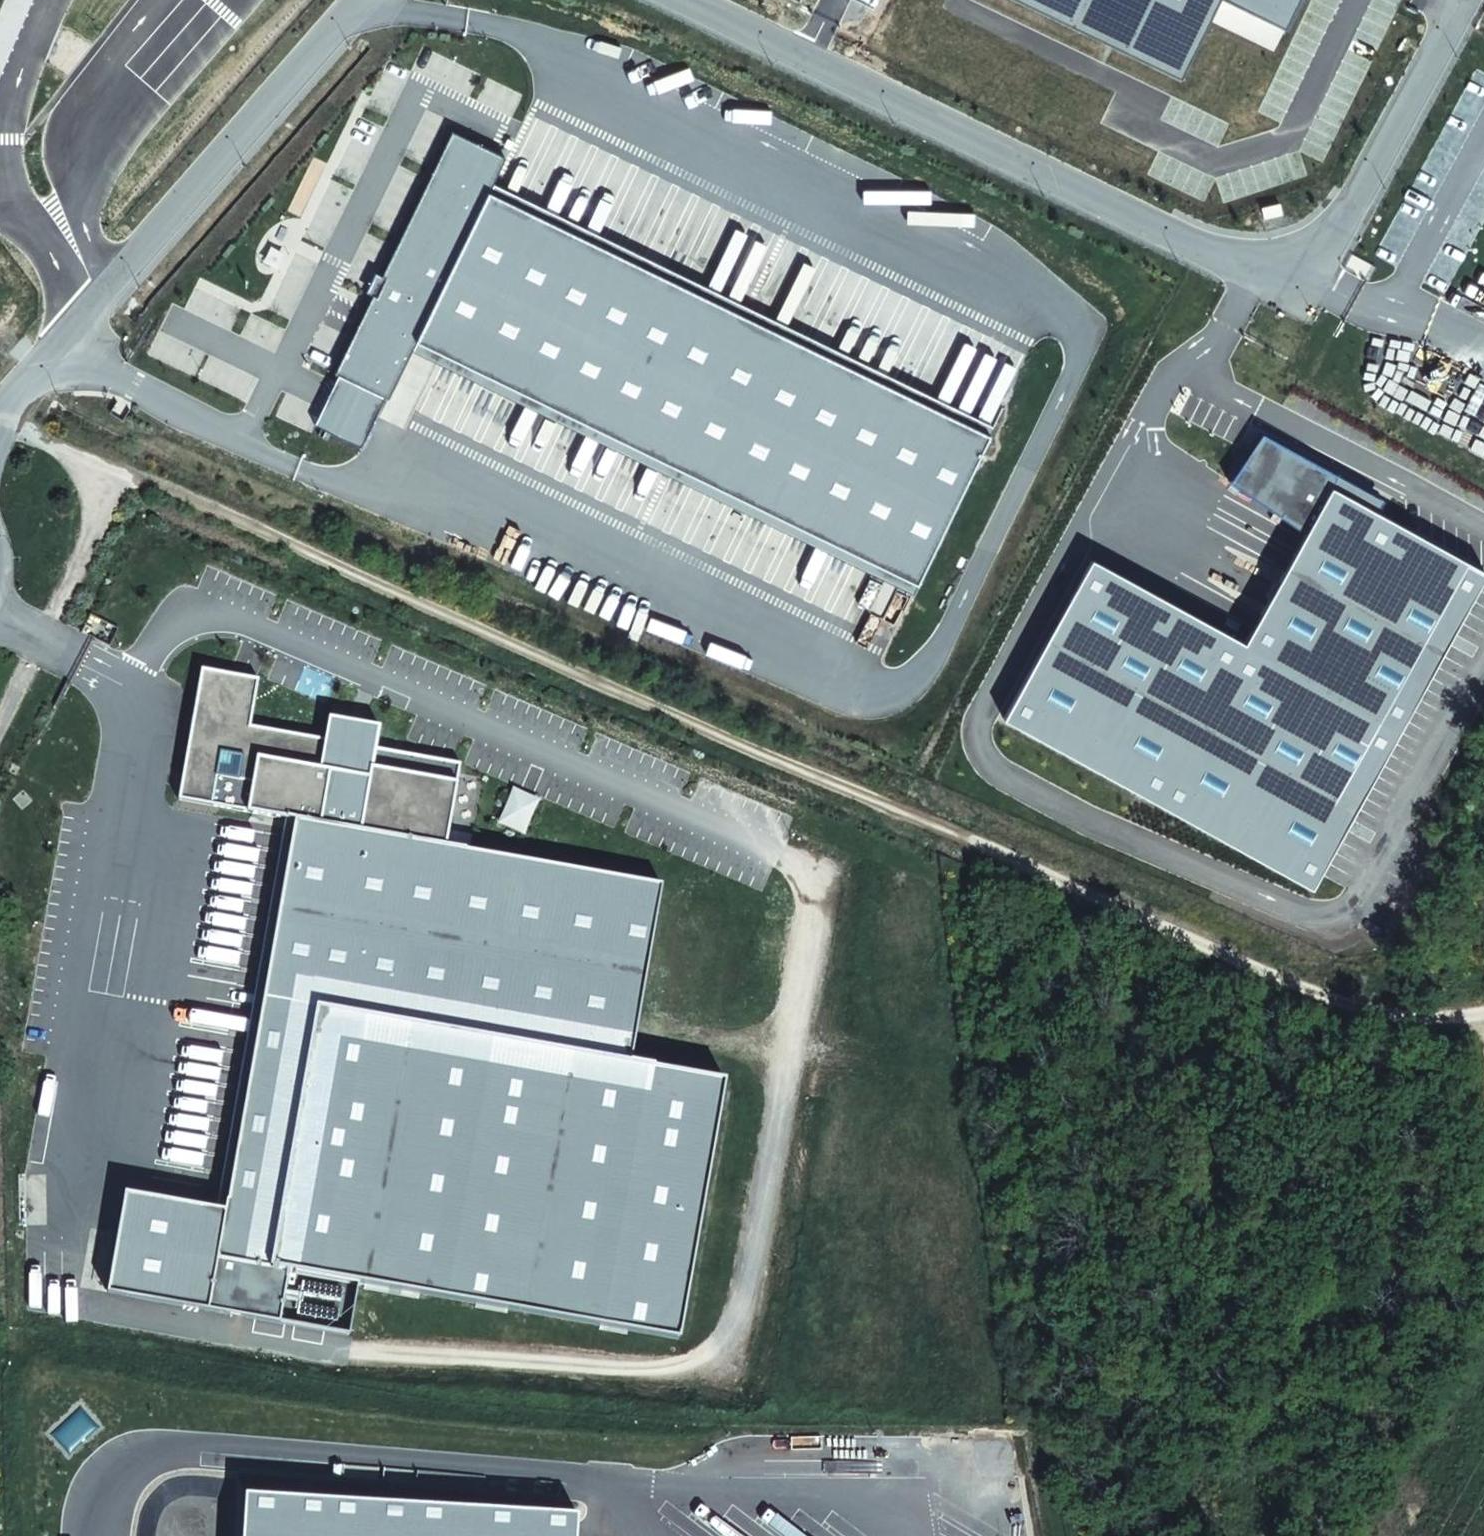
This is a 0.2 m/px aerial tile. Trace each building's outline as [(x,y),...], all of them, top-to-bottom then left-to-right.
[(1181,77),(1219,0),(1021,0),(1181,77)] [(1286,29),(1300,0),(1227,0),(1286,29)] [(338,376),(314,425),(363,449),(412,351),(911,595),(993,428),(493,183),(505,158),(453,132),(382,276),(376,273),(367,293),(373,295),(334,374),(338,376)] [(1004,719),(1311,888),(1483,575),(1483,573),(1380,514),(1387,502),(1262,435),(1230,481),(1305,532),(1244,643),(1091,559),(1004,719)] [(124,1192),(107,1293),(350,1336),(359,1283),(680,1340),(726,1079),(631,1063),(663,885),(446,846),(460,764),(376,749),(378,735),(337,728),(334,742),(250,727),(258,680),(202,670),(179,799),(295,820),(224,1210),(124,1192)] [(242,1535),(576,1535),(577,1516),(244,1496),(242,1535)]
